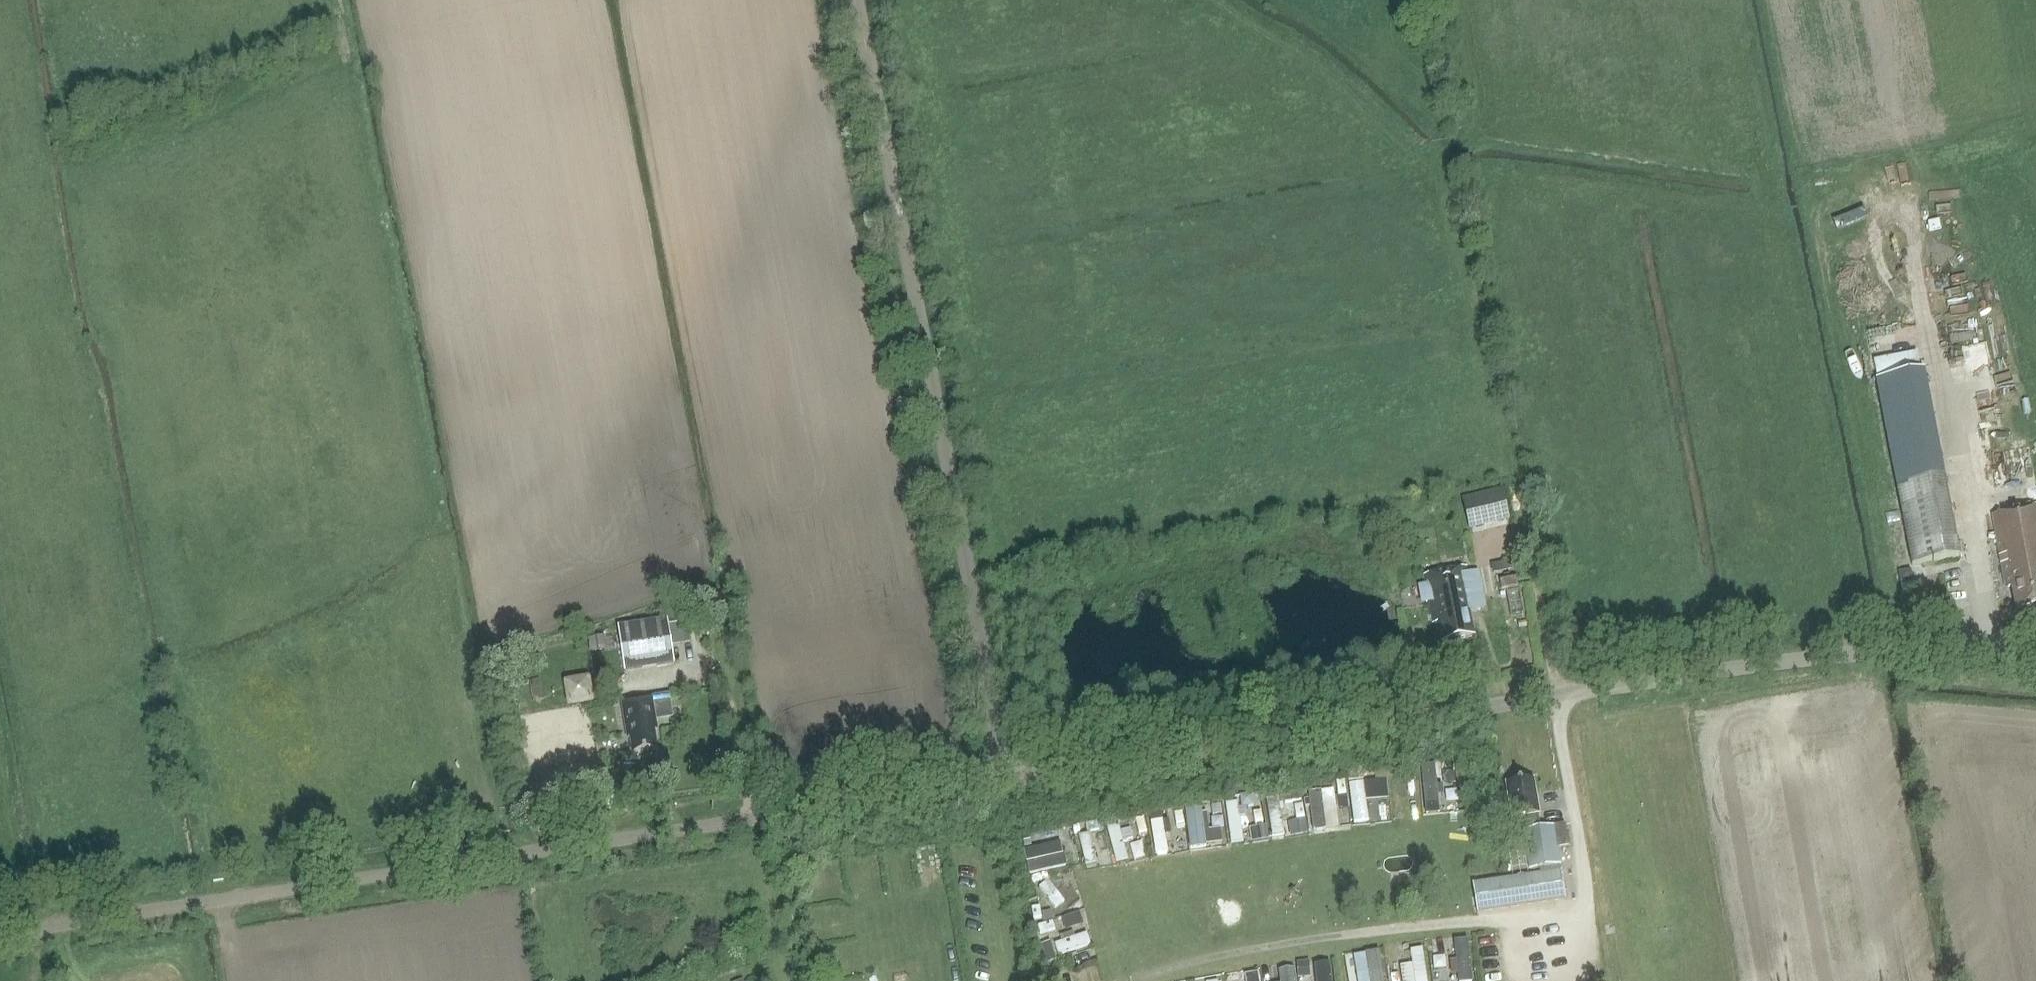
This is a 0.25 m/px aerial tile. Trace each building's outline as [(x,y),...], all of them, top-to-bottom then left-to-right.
[(1944,474),(1896,483),(1897,487),(1912,566),(1960,557),(1945,478),(1944,474)] [(1479,527),(1474,499),(1460,502),(1465,529),(1479,527)] [(1992,515),(2005,587),(2011,586),(2015,609),(2035,605),(2035,507),(1992,515)] [(1474,633),(1470,610),(1485,608),(1478,572),(1468,574),(1466,567),(1423,575),(1425,587),(1421,588),(1426,601),(1428,600),(1432,618),(1438,617),(1442,639),(1474,633)] [(1516,579),(1499,582),(1501,591),(1518,587),(1516,579)] [(624,673),(675,665),(667,619),(617,627),(624,673)] [(571,679),(577,705),(603,699),(598,673),(571,679)] [(632,754),(657,749),(654,730),(657,730),(652,699),(622,703),(628,739),(630,738),(632,754)] [(1431,811),(1444,811),(1443,771),(1430,772),(1431,811)] [(1442,778),(1449,809),(1460,806),(1454,776),(1442,778)] [(1359,822),(1375,820),(1372,798),(1392,795),(1390,777),(1354,782),(1359,822)] [(1530,870),(1539,869),(1540,872),(1472,884),(1477,914),(1565,900),(1560,865),(1562,865),(1561,859),(1558,859),(1556,848),(1568,846),(1565,824),(1540,828),(1538,815),(1539,814),(1533,778),(1506,783),(1511,819),(1524,817),(1526,830),(1524,830),(1530,870)] [(1342,806),(1355,806),(1355,781),(1343,781),(1342,806)] [(1275,802),(1291,799),(1289,788),(1273,791),(1275,802)] [(1314,791),(1315,829),(1330,828),(1329,790),(1314,791)] [(1243,799),(1230,801),(1237,841),(1250,839),(1243,799)] [(1169,811),(1155,813),(1162,853),(1175,851),(1169,811)] [(1197,846),(1209,845),(1206,812),(1194,814),(1197,846)] [(1279,833),(1289,830),(1286,812),(1276,814),(1279,833)] [(1113,825),(1122,861),(1134,858),(1125,822),(1113,825)] [(1090,862),(1101,859),(1095,831),(1084,833),(1090,862)] [(1035,873),(1074,863),(1071,850),(1032,860),(1035,873)] [(1060,908),(1070,900),(1053,878),(1042,886),(1060,908)] [(1071,928),(1090,922),(1086,910),(1067,916),(1071,928)] [(1092,925),(1060,932),(1065,951),(1097,944),(1092,925)] [(1460,980),(1469,980),(1479,980),(1478,937),(1459,938),(1460,980)] [(1418,947),(1418,961),(1407,962),(1408,980),(1433,980),(1431,946),(1418,947)] [(1388,949),(1362,951),(1364,980),(1390,980),(1388,949)] [(1338,961),(1320,962),(1321,980),(1339,980),(1338,961)] [(1304,976),(1317,975),(1317,964),(1286,965),(1286,980),(1304,980),(1304,976)] [(1266,969),(1252,971),(1254,980),(1268,980),(1266,969)]
